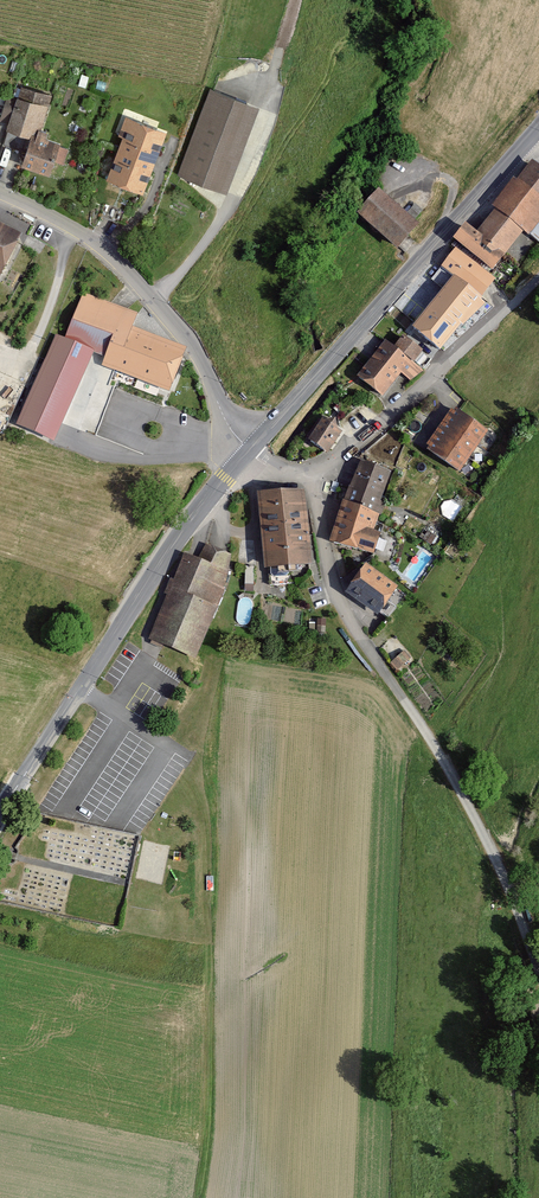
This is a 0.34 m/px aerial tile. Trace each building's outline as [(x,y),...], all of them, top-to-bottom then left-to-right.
[(43,127),(53,93),(22,84),(18,99),(9,96),(2,120),(11,123),(9,128),(33,135),(36,136),(39,126),(43,127)] [(262,106),(211,87),(179,172),(229,191),(262,106)] [(120,147),(157,161),(169,130),(126,114),(118,135),(123,137),(120,147)] [(24,163),(53,172),(63,142),(47,137),(50,130),(43,127),(39,126),(36,136),(33,135),(24,163)] [(146,192),(157,161),(120,147),(108,178),(146,192)] [(479,231),(507,253),(524,232),(538,244),(538,164),(534,160),(518,178),(515,176),(491,204),(497,209),(479,231)] [(399,249),(421,225),(381,189),(359,213),(399,249)] [(4,277),(25,234),(0,222),(0,275),(4,277)] [(473,290),(486,274),(468,259),(472,254),(492,271),(507,253),(479,231),(469,222),(455,240),(464,248),(460,253),(455,249),(442,265),(473,290)] [(474,319),(488,302),(473,290),(442,265),(431,279),(444,290),(414,327),(442,350),(470,316),(474,319)] [(139,315),(84,294),(65,338),(93,351),(105,355),(102,365),(170,391),(181,349),(133,329),(139,315)] [(65,338),(55,334),(16,423),(54,439),(93,351),(65,338)] [(376,352),(402,374),(410,381),(423,370),(414,362),(424,350),(404,334),(395,346),(387,339),(376,352)] [(384,396),(402,374),(376,352),(358,375),(384,396)] [(479,444),(488,431),(457,409),(448,422),(479,444)] [(329,452),(343,432),(325,419),(311,439),(329,452)] [(470,457),(479,444),(448,422),(439,436),(470,457)] [(461,470),(470,457),(439,436),(429,449),(461,470)] [(380,501),(391,472),(361,460),(346,500),(380,513),(385,503),(380,501)] [(310,526),(307,488),(260,492),(263,529),(310,526)] [(380,513),(346,500),(331,544),(376,555),(383,534),(374,530),(380,513)] [(313,564),(310,526),(263,529),(266,567),(313,564)] [(230,573),(233,554),(209,542),(200,557),(187,553),(175,580),(171,579),(165,593),(169,595),(150,638),(198,659),(226,588),(230,573)] [(367,565),(346,594),(377,616),(398,587),(367,565)] [(406,648),(392,660),(399,668),(413,656),(406,648)]
